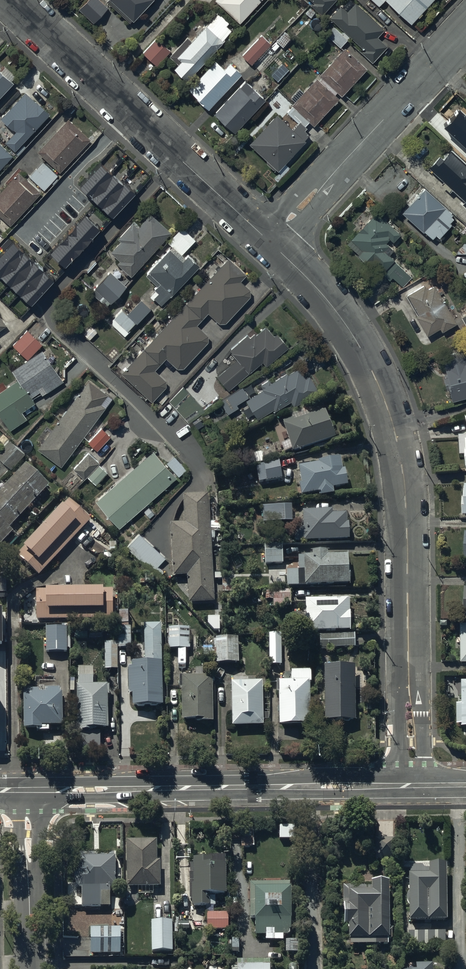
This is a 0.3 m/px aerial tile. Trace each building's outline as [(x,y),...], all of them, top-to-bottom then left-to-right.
[(109,8),(100,0),(88,0),(79,10),(94,24),(109,8)] [(107,1),(130,22),(133,20),(134,21),(154,0),(109,0),(107,1)] [(262,0),(215,0),(240,23),(262,0)] [(314,3),(311,6),(322,17),(337,0),(310,0),(314,3)] [(386,0),(412,24),(435,0),(387,0),(386,0)] [(384,30),(356,4),(347,13),(341,7),(330,19),(365,51),(362,54),(373,64),(388,47),(377,38),(384,30)] [(224,40),(232,31),(227,27),(230,23),(218,12),(191,42),(187,38),(170,57),(179,65),(175,69),(189,81),(225,40),(224,40)] [(252,65),(271,44),(261,36),(243,57),(252,65)] [(170,51),(156,39),(143,54),(157,66),(170,51)] [(368,69),(345,48),(319,76),(342,97),(368,69)] [(224,70),(216,62),(189,90),(198,98),(197,99),(209,110),(243,75),(230,63),(224,70)] [(0,70),(0,97),(13,83),(0,70)] [(339,99),(317,79),(292,106),(314,127),(339,99)] [(236,133),(266,101),(245,83),(241,88),(240,87),(215,114),(236,133)] [(50,114),(26,92),(1,119),(14,130),(17,132),(6,143),(16,151),(50,114)] [(444,125),(465,145),(465,115),(459,108),(444,125)] [(277,114),(249,145),(267,161),(267,164),(274,170),(276,170),(279,172),(307,142),(277,114)] [(91,140),(69,119),(38,152),(61,173),(91,140)] [(13,156),(0,144),(0,170),(13,156)] [(451,151),(444,160),(441,157),(430,169),(465,202),(464,205),(465,207),(465,165),(451,151)] [(42,159),(29,174),(44,189),(51,181),(53,184),(59,178),(55,175),(57,173),(42,159)] [(111,216),(134,191),(103,163),(80,187),(111,216)] [(19,172),(0,193),(0,216),(11,226),(42,193),(19,172)] [(452,214),(425,190),(404,214),(424,232),(425,230),(433,238),(436,234),(441,238),(452,226),(450,224),(453,220),(451,218),(453,216),(451,215),(452,214)] [(394,244),(403,235),(378,211),(347,244),(370,266),(372,264),(391,281),(393,278),(404,289),(414,277),(391,256),(396,251),(387,243),(390,240),(394,244)] [(132,277),(171,233),(151,215),(138,228),(133,223),(118,239),(121,241),(111,253),(120,262),(118,264),(132,277)] [(87,216),(52,253),(66,266),(101,229),(87,216)] [(182,256),(196,241),(182,228),(169,243),(182,256)] [(0,254),(0,276),(30,304),(54,278),(13,240),(0,254)] [(162,305),(200,267),(189,257),(183,262),(171,251),(146,276),(158,287),(155,290),(159,294),(155,298),(162,305)] [(229,258),(120,374),(152,404),(167,388),(167,382),(156,371),(168,359),(178,370),(184,370),(209,343),(208,337),(197,326),(208,314),(220,325),(226,324),(251,297),(251,291),(241,282),(248,275),(229,258)] [(127,287),(110,272),(92,293),(108,307),(127,287)] [(435,286),(428,290),(426,287),(408,296),(420,317),(417,318),(427,337),(441,329),(443,333),(457,325),(435,286)] [(150,307),(139,297),(125,312),(120,308),(109,320),(125,335),(150,307)] [(287,348),(277,336),(275,338),(266,328),(256,337),(255,335),(250,339),(248,336),(231,351),(233,353),(232,353),(237,360),(216,378),(228,392),(263,363),(266,366),(287,348)] [(12,371),(19,381),(0,394),(0,414),(11,430),(27,419),(22,413),(36,404),(32,398),(40,392),(43,396),(64,382),(43,350),(12,371)] [(465,352),(442,358),(454,402),(465,399),(465,353),(465,352)] [(320,392),(310,376),(306,378),(300,368),(289,375),(288,373),(272,383),(269,379),(260,385),(263,389),(262,389),(264,391),(247,401),(258,420),(275,410),(276,412),(292,402),(295,408),(320,392)] [(89,381),(39,449),(62,467),(112,400),(108,397),(109,396),(89,381)] [(229,415),(239,409),(237,406),(249,399),(242,388),(221,402),(229,415)] [(293,456),(337,442),(331,426),(330,426),(321,399),(288,410),(292,422),(284,425),(285,428),(284,428),(293,456)] [(101,426),(87,440),(96,449),(109,435),(101,426)] [(0,447),(0,457),(11,467),(25,452),(9,437),(0,447)] [(177,479),(154,452),(97,502),(120,528),(177,479)] [(85,480),(100,464),(89,454),(74,470),(85,480)] [(176,454),(168,461),(180,474),(187,467),(176,454)] [(320,468),(300,471),(303,488),(300,489),(302,500),(319,497),(320,501),(335,499),(334,492),(348,490),(346,474),(343,474),(341,462),(320,466),(320,468)] [(265,470),(258,471),(260,485),(283,481),(280,463),(265,465),(265,470)] [(107,474),(99,466),(88,478),(96,485),(107,474)] [(27,468),(0,496),(0,548),(12,535),(9,532),(50,489),(27,468)] [(216,606),(210,496),(184,497),(186,526),(172,527),(175,580),(188,579),(190,607),(216,606)] [(70,503),(18,558),(40,578),(92,523),(70,503)] [(292,508),(263,509),(264,525),(293,524),(292,508)] [(306,546),(351,544),(350,526),(349,526),(348,518),(333,518),(333,515),(304,516),(305,535),(296,536),(296,544),(306,544),(306,546)] [(140,532),(125,547),(158,580),(164,574),(158,568),(167,559),(140,532)] [(283,547),(266,548),(267,566),(284,565),(283,547)] [(289,590),(351,588),(350,559),(329,560),(329,556),(314,556),(314,561),(301,561),(301,575),(288,576),(289,590)] [(291,590),(272,590),(272,607),(291,607),(291,590)] [(113,592),(37,593),(37,624),(114,623),(113,592)] [(308,636),(352,635),(351,603),(307,604),(308,636)] [(164,710),(163,628),(144,628),(145,667),(134,667),(134,672),(130,672),(131,699),(134,699),(134,711),(164,710)] [(67,630),(47,630),(47,655),(68,655),(67,630)] [(131,630),(119,630),(119,652),(132,651),(131,630)] [(191,631),(170,631),(170,653),(191,652),(191,631)] [(282,637),(270,637),(271,668),(283,668),(282,637)] [(356,637),(322,638),(322,652),(356,651),(356,637)] [(217,642),(217,668),(239,668),(238,642),(217,642)] [(356,670),(325,670),(326,726),(357,725),(356,670)] [(80,689),(78,689),(79,736),(81,736),(81,756),(102,756),(101,734),(110,733),(109,700),(111,700),(111,688),(94,689),(94,672),(79,672),(80,689)] [(292,686),(281,686),(281,729),(312,729),(311,687),(312,687),(312,673),(292,674),(292,686)] [(212,681),(180,681),(181,693),(184,693),(184,725),(213,724),(212,681)] [(264,686),(233,686),(233,730),(264,730),(264,686)] [(40,693),(25,693),(25,733),(43,732),(43,729),(64,729),(63,697),(61,697),(61,692),(47,692),(47,697),(40,697),(40,693)] [(125,841),(126,887),(159,887),(159,861),(156,861),(156,841),(125,841)] [(114,887),(114,857),(110,857),(110,853),(80,854),(80,857),(78,857),(78,871),(77,871),(76,872),(76,873),(75,873),(75,874),(74,875),(74,876),(74,877),(74,878),(74,879),(74,880),(74,881),(74,882),(75,883),(75,884),(76,884),(76,885),(77,886),(78,886),(79,887),(80,887),(80,888),(81,888),(82,888),(81,906),(109,906),(109,887),(114,887)] [(208,858),(192,858),(193,873),(189,873),(189,899),(191,899),(191,906),(215,906),(215,894),(226,894),(226,856),(214,856),(214,855),(208,855),(208,858)] [(429,873),(409,873),(408,873),(409,920),(432,920),(432,930),(428,930),(428,928),(408,929),(408,948),(446,947),(446,928),(455,928),(455,915),(447,915),(447,912),(449,912),(449,878),(446,878),(446,863),(429,864),(429,873)] [(371,886),(342,886),(342,907),(343,907),(343,925),(348,925),(348,939),(349,939),(350,945),(390,944),(389,881),(371,882),(371,886)] [(283,935),(291,935),(290,883),(250,883),(250,917),(254,917),(254,936),(266,936),(266,930),(274,930),(274,941),(283,941),(283,935)] [(228,913),(206,913),(207,930),(219,930),(219,933),(225,933),(225,930),(228,930),(228,913)] [(172,921),(151,921),(151,952),(172,952),(172,921)] [(121,928),(90,927),(90,954),(121,955),(121,928)] [(236,968),(270,968),(270,960),(235,960),(236,968)]
